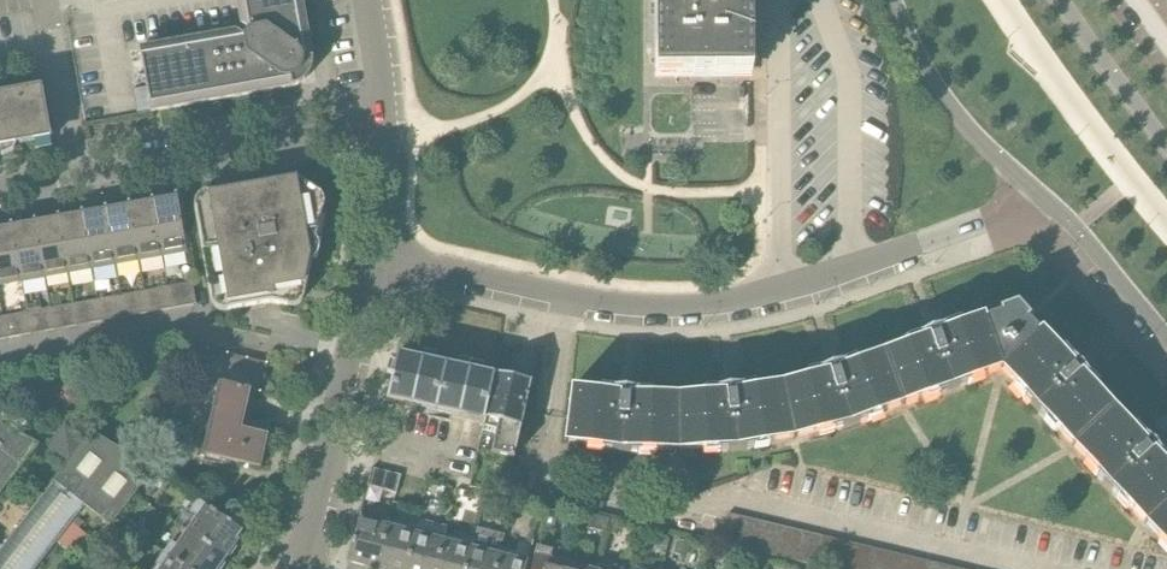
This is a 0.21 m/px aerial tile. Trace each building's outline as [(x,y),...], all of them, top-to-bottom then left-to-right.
[(313,57),(303,0),(237,0),(243,31),(141,49),(152,113),(291,88),(296,86),(300,85),(305,81),(308,78),(311,74),(312,70),(314,64),(313,57)] [(751,72),(751,0),(656,0),(657,73),(751,72)] [(17,145),(52,139),(42,87),(7,93),(0,95),(0,148),(17,145)] [(306,296),(313,264),(323,213),(324,210),(325,207),(325,205),(325,202),(324,199),(323,197),(321,194),(319,192),(296,176),(207,192),(205,193),(202,195),(200,196),(198,199),(197,201),(196,203),(196,206),(196,209),(212,300),(212,302),(213,304),(214,306),(216,308),(218,310),(220,311),(223,312),(226,312),(228,312),(272,304),(289,308),(291,308),(294,308),(296,307),(298,306),(300,305),(302,303),(303,301),(305,299),(305,296),(306,296)] [(153,200),(163,257),(188,252),(178,196),(153,200)] [(140,261),(163,257),(153,200),(129,204),(140,261)] [(129,204),(106,208),(116,265),(140,261),(129,204)] [(106,208),(82,212),(93,269),(116,265),(106,208)] [(82,212),(59,217),(69,273),(93,269),(82,212)] [(59,217),(35,221),(45,277),(69,273),(59,217)] [(35,221),(12,225),(22,282),(45,277),(35,221)] [(0,227),(0,285),(22,282),(12,225),(0,227)] [(193,283),(181,286),(185,308),(197,306),(193,283)] [(169,288),(157,290),(161,312),(173,310),(169,288)] [(146,292),(134,294),(138,316),(150,314),(146,292)] [(122,296),(110,298),(115,320),(126,318),(122,296)] [(99,300),(87,302),(91,325),(103,323),(99,300)] [(75,304),(64,306),(68,329),(79,327),(75,304)] [(627,391),(622,391),(613,392),(614,398),(574,392),(574,389),(573,389),(565,442),(621,449),(683,450),(738,447),(794,438),(851,424),(903,404),(1002,369),(1018,304),(1000,311),(1002,314),(986,320),(985,317),(984,317),(985,320),(948,333),(946,327),(933,330),(921,337),(924,342),(886,356),(885,353),(884,354),(885,356),(848,370),(847,364),(833,367),(821,372),(823,378),(784,387),(784,384),(782,384),(783,388),(744,394),(744,388),(730,388),(717,391),(718,397),(680,400),(680,396),(679,396),(679,400),(639,399),(640,393),(627,391)] [(1157,459),(1162,455),(1155,444),(1144,436),(1140,440),(1113,411),(1116,409),(1114,408),(1112,410),(1085,381),(1090,377),(1082,366),(1072,358),(1068,362),(1041,334),(1043,331),(1042,330),(1040,333),(1028,321),(1031,318),(1018,304),(1002,369),(1166,547),(1166,469),(1157,459)] [(32,335),(55,331),(51,308),(42,310),(41,306),(27,309),(27,312),(32,335)] [(27,312),(16,314),(20,337),(32,335),(27,312)] [(0,317),(0,341),(8,339),(4,316),(0,317)] [(182,374),(219,383),(203,454),(261,468),(269,435),(242,429),(251,391),(262,394),(268,365),(188,347),(182,374)] [(485,421),(487,421),(498,375),(399,353),(392,385),(391,385),(387,400),(485,421)] [(514,458),(516,458),(532,382),(498,375),(487,421),(498,422),(491,454),(514,459),(514,458)] [(39,445),(0,425),(0,496),(39,445)] [(59,542),(77,558),(96,532),(77,518),(86,507),(111,526),(136,494),(150,466),(93,433),(55,482),(0,552),(0,568),(38,568),(59,542)] [(367,486),(397,494),(401,476),(372,469),(367,486)] [(182,502),(188,494),(174,484),(168,493),(182,502)] [(187,531),(226,559),(238,543),(238,542),(245,533),(199,500),(191,512),(197,517),(187,531)] [(543,531),(553,534),(558,512),(551,510),(548,512),(543,531)] [(575,525),(607,533),(611,519),(578,511),(575,525)] [(722,543),(735,546),(742,517),(729,514),(722,543)] [(735,546),(749,549),(756,520),(742,517),(735,546)] [(375,568),(378,568),(389,527),(359,520),(348,562),(375,568)] [(749,549),(762,553),(770,524),(756,520),(749,549)] [(762,553),(776,556),(783,527),(770,524),(762,553)] [(417,534),(389,527),(378,568),(409,568),(417,534)] [(776,556),(789,559),(796,530),(783,527),(776,556)] [(501,554),(500,553),(505,535),(477,528),(472,548),(467,568),(497,568),(501,554)] [(789,559),(802,562),(809,533),(796,530),(789,559)] [(226,559),(187,531),(177,545),(173,543),(164,553),(187,568),(219,568),(226,559)] [(802,562),(816,566),(823,537),(809,533),(802,562)] [(445,541),(417,534),(409,568),(438,568),(445,541)] [(657,550),(667,552),(670,540),(668,538),(661,536),(657,550)] [(829,568),(836,540),(823,537),(816,566),(829,568)] [(164,553),(149,543),(144,540),(138,547),(159,561),(156,565),(161,568),(160,568),(187,568),(164,553)] [(674,554),(684,556),(687,542),(680,540),(677,542),(674,554)] [(850,543),(836,540),(829,568),(844,568),(850,543)] [(472,548),(445,541),(438,568),(467,568),(472,548)] [(864,546),(850,543),(844,568),(858,568),(864,546)] [(877,549),(864,546),(858,568),(872,568),(877,549)] [(726,561),(736,564),(739,550),(730,548),(726,561)] [(890,552),(877,549),(872,568),(886,568),(890,552)] [(736,564),(746,566),(749,552),(739,550),(736,564)] [(567,562),(552,558),(553,556),(538,552),(534,568),(566,568),(567,562)] [(903,556),(890,552),(886,568),(900,568),(903,556)] [(529,561),(501,554),(497,568),(527,568),(529,561)] [(917,559),(903,556),(900,568),(914,568),(917,559)] [(930,562),(917,559),(914,568),(928,568),(930,562)]
